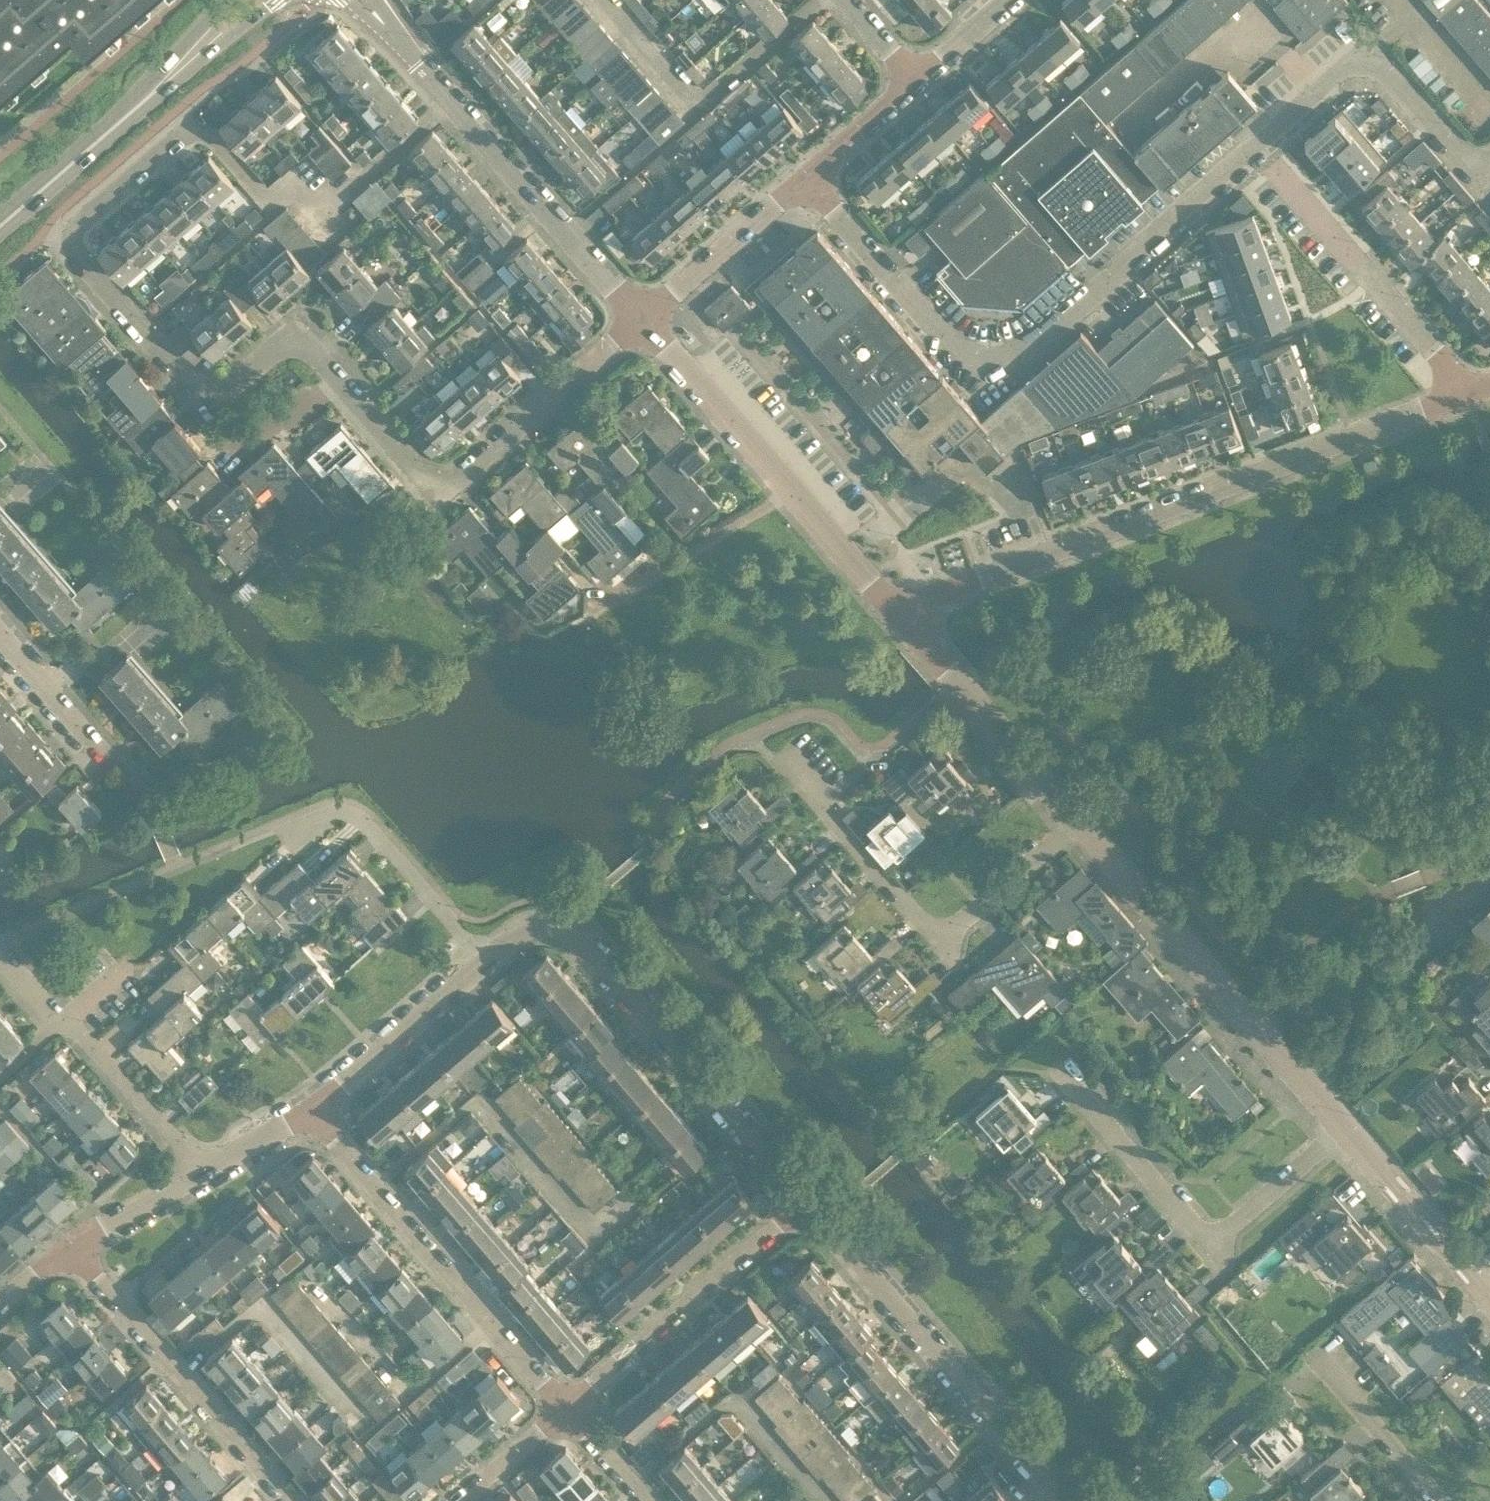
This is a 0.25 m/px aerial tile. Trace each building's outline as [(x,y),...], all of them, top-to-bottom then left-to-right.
[(72,29),(88,47),(142,0),(0,0),(0,92),(72,29)] [(482,5),(479,0),(470,0),(467,3),(474,12),(482,5)] [(552,0),(534,0),(542,9),(552,0)] [(570,0),(552,0),(542,9),(550,18),(570,0)] [(583,5),(578,0),(570,0),(550,18),(558,27),(583,5)] [(764,0),(734,0),(747,15),(764,0)] [(786,15),(774,0),(764,0),(747,15),(764,34),(786,15)] [(922,0),(902,0),(911,10),(922,0)] [(949,9),(940,0),(922,0),(911,10),(927,29),(949,9)] [(1098,8),(1091,0),(1064,0),(1061,2),(1072,14),(1067,18),(1075,28),(1080,24),(1098,8)] [(1078,90),(1105,121),(1244,0),(1182,0),(1078,90)] [(1107,0),(1091,0),(1098,8),(1107,0)] [(1164,7),(1158,0),(1153,0),(1147,6),(1154,15),(1164,7)] [(1347,0),(1277,0),(1271,5),(1301,39),(1347,0)] [(1477,0),(1424,0),(1489,75),(1489,15),(1477,0)] [(565,36),(590,14),(583,5),(558,27),(565,36)] [(450,7),(437,20),(448,31),(460,18),(453,10),(450,7)] [(494,27),(505,18),(498,9),(486,18),(494,27)] [(652,32),(660,25),(649,12),(641,18),(652,32)] [(573,45),(598,23),(590,14),(565,36),(573,45)] [(806,58),(829,39),(812,19),(789,39),(806,58)] [(1059,57),(1078,41),(1059,20),(1041,36),(1059,57)] [(1136,30),(1135,29),(1129,21),(1119,29),(1127,38),(1136,30)] [(468,60),(490,41),(473,22),(451,41),(468,60)] [(581,53),(606,31),(598,23),(573,45),(581,53)] [(537,36),(544,44),(558,32),(550,24),(537,36)] [(662,44),(670,37),(660,25),(652,32),(662,44)] [(326,69),(355,45),(339,26),(311,51),(326,69)] [(1118,46),(1127,38),(1119,29),(1110,37),(1118,46)] [(589,62),(614,40),(606,31),(581,53),(589,62)] [(507,60),(516,52),(500,33),(491,42),(490,41),(468,60),(484,78),(506,59),(507,60)] [(1041,73),(1059,57),(1041,36),(1023,51),(1041,73)] [(566,38),(561,42),(567,49),(572,45),(566,38)] [(823,77),(845,58),(829,39),(806,58),(823,77)] [(596,71),(622,49),(614,40),(589,62),(596,71)] [(342,87),(371,63),(355,45),(326,69),(342,87)] [(604,80),(629,58),(622,49),(596,71),(604,80)] [(684,69),(692,63),(681,50),(673,57),(684,69)] [(1023,89),(1041,73),(1023,51),(1004,67),(1023,89)] [(612,88),(637,67),(629,58),(604,80),(612,88)] [(858,79),(861,77),(845,58),(823,77),(846,105),(865,88),(858,79)] [(522,78),(507,60),(506,59),(484,78),(500,97),(522,78)] [(768,79),(776,73),(764,60),(757,67),(768,79)] [(1090,71),(1088,70),(1082,62),(1073,70),(1080,79),(1090,71)] [(358,106),(386,81),(371,63),(342,87),(358,106)] [(695,82),(703,75),(692,63),(684,69),(695,82)] [(619,97),(645,75),(637,67),(612,88),(619,97)] [(1005,105),(1023,89),(1004,67),(986,83),(1005,105)] [(1071,87),(1080,79),(1073,70),(1063,78),(1071,87)] [(283,121),(301,104),(276,75),(258,92),(283,121)] [(301,91),(310,83),(302,75),(294,82),(301,91)] [(627,106),(653,84),(645,75),(619,97),(627,106)] [(742,95),(753,86),(745,77),(734,86),(742,95)] [(517,116),(539,96),(522,78),(500,97),(517,116)] [(373,124),(402,99),(386,81),(358,106),(373,124)] [(969,120),(987,104),(968,82),(950,98),(969,120)] [(309,99),(318,92),(310,83),(301,91),(309,99)] [(1234,91),(1225,99),(1211,83),(1132,152),(1159,184),(1160,183),(1161,185),(1178,170),(1240,117),(1236,112),(1245,104),(1234,91)] [(635,115),(660,93),(653,84),(627,106),(635,115)] [(790,104),(797,98),(786,85),(779,91),(790,104)] [(728,108),(742,95),(734,86),(720,99),(728,108)] [(1159,184),(1132,152),(1105,121),(1078,90),(987,169),(1067,263),(1159,184)] [(264,136),(283,121),(258,92),(240,108),(264,136)] [(643,124),(668,102),(660,93),(635,115),(643,124)] [(1053,103),(1052,101),(1045,94),(1036,102),(1044,111),(1053,103)] [(555,115),(539,96),(517,116),(533,134),(555,115)] [(1378,96),(1370,103),(1375,109),(1383,101),(1381,99),(1378,96)] [(816,119),(808,110),(797,98),(790,104),(800,116),(797,119),(805,129),(816,119)] [(950,136),(969,120),(950,98),(932,114),(950,136)] [(389,142),(418,117),(402,99),(373,124),(389,142)] [(1383,101),(1375,109),(1380,114),(1388,107),(1383,101)] [(651,133),(676,111),(668,102),(643,124),(651,133)] [(1034,119),(1044,111),(1036,102),(1027,110),(1034,119)] [(783,143),(801,127),(782,105),(764,120),(783,143)] [(572,134),(581,126),(564,107),(555,115),(533,134),(549,153),(571,134),(572,134)] [(1343,107),(1305,139),(1319,157),(1357,125),(1343,107)] [(246,152),(264,136),(240,108),(221,123),(246,152)] [(704,128),(716,118),(708,109),(696,119),(704,128)] [(832,110),(828,110),(825,112),(824,116),(827,119),(831,120),(834,117),(834,113),(832,110)] [(658,141),(683,119),(676,111),(651,133),(658,141)] [(333,127),(341,120),(333,112),(325,118),(333,127)] [(932,152),(950,136),(932,114),(913,130),(932,152)] [(690,140),(704,128),(696,119),(682,131),(690,140)] [(340,136),(348,129),(341,120),(333,127),(340,136)] [(764,159),(783,143),(764,120),(745,137),(764,159)] [(320,125),(311,133),(318,142),(327,134),(320,125)] [(1357,125),(1319,157),(1334,173),(1371,141),(1357,125)] [(1408,129),(1399,137),(1404,142),(1413,135),(1408,129)] [(427,168),(449,149),(432,130),(410,149),(427,168)] [(914,168),(932,152),(913,130),(895,145),(914,168)] [(651,133),(635,147),(642,155),(658,141),(651,133)] [(317,160),(336,143),(327,134),(318,142),(308,150),(317,160)] [(588,152),(572,134),(571,134),(549,153),(566,171),(588,152)] [(1006,143),(1005,142),(998,134),(989,142),(997,151),(1006,143)] [(745,176),(764,159),(745,137),(726,154),(745,176)] [(1439,160),(1428,147),(1422,140),(1411,149),(1417,157),(1421,153),(1432,166),(1439,160)] [(666,160),(679,149),(672,141),(660,153),(666,160)] [(1371,141),(1334,173),(1346,189),(1384,157),(1371,141)] [(988,159),(997,151),(989,142),(980,151),(988,159)] [(325,169),(343,152),(336,143),(317,160),(325,169)] [(896,184),(914,168),(895,145),(877,161),(896,184)] [(364,164),(373,156),(365,148),(357,155),(364,164)] [(290,166),(300,157),(292,149),(283,157),(290,166)] [(443,187),(466,168),(449,149),(427,168),(443,187)] [(333,178),(352,162),(343,152),(325,169),(333,178)] [(602,155),(595,161),(588,152),(566,171),(582,190),(593,181),(599,187),(617,172),(602,155)] [(654,171),(666,160),(660,153),(647,164),(654,171)] [(727,192),(745,176),(726,154),(707,170),(727,192)] [(215,199),(234,183),(209,155),(190,171),(215,199)] [(283,172),(290,166),(283,157),(275,164),(283,172)] [(878,199),(896,184),(877,161),(858,177),(878,199)] [(961,183),(970,175),(962,166),(953,174),(961,183)] [(1387,184),(1398,175),(1391,166),(1364,189),(1370,196),(1360,205),(1377,225),(1403,202),(1387,184)] [(459,206),(482,186),(466,168),(443,187),(459,206)] [(1020,303),(1066,264),(984,169),(905,238),(920,255),(937,241),(950,257),(936,269),(963,300),(977,301),(985,294),(1000,295),(1006,303),(1020,303)] [(708,208),(727,192),(707,170),(689,186),(708,208)] [(197,215),(215,199),(190,171),(172,187),(197,215)] [(1453,191),(1461,185),(1449,171),(1442,178),(1453,191)] [(626,196),(642,183),(634,173),(618,187),(626,196)] [(951,192),(961,183),(953,174),(943,183),(951,192)] [(361,208),(384,188),(376,179),(353,198),(361,208)] [(1462,207),(1472,198),(1461,185),(1453,191),(1443,200),(1448,205),(1454,198),(1462,207)] [(475,224),(498,205),(482,186),(459,206),(475,224)] [(689,224),(708,208),(689,186),(670,202),(689,224)] [(179,231),(197,215),(172,187),(154,202),(179,231)] [(610,210),(626,196),(618,187),(602,200),(610,210)] [(370,217),(392,197),(384,188),(361,208),(370,217)] [(1241,193),(1229,204),(1241,217),(1253,206),(1241,193)] [(409,216),(416,210),(405,196),(397,203),(409,216)] [(926,197),(907,214),(913,222),(914,223),(933,206),(926,197)] [(161,246),(179,231),(154,202),(136,218),(161,246)] [(671,241),(689,224),(670,202),(651,218),(671,241)] [(1393,244),(1419,221),(1403,202),(1377,225),(1393,244)] [(492,243),(514,224),(498,205),(475,224),(492,243)] [(253,224),(263,214),(255,206),(245,215),(253,224)] [(276,232),(295,216),(287,207),(265,226),(272,235),(276,232)] [(1489,225),(1489,219),(1482,209),(1474,215),(1486,228),(1489,225)] [(1251,213),(1205,230),(1213,251),(1259,234),(1251,213)] [(425,235),(433,228),(422,215),(414,222),(425,235)] [(244,232),(252,225),(245,216),(237,223),(244,232)] [(284,241),(303,225),(295,216),(276,232),(284,241)] [(143,262),(161,246),(136,218),(118,234),(143,262)] [(651,258),(671,241),(651,218),(632,235),(633,237),(623,246),(632,255),(634,253),(636,255),(644,249),(651,258)] [(1435,239),(1434,238),(1419,221),(1393,244),(1410,262),(1417,256),(1416,256),(1435,239)] [(236,240),(244,232),(237,223),(228,231),(236,240)] [(292,250),(311,234),(303,225),(284,241),(287,245),(292,250)] [(1477,227),(1463,240),(1467,244),(1481,232),(1477,227)] [(436,248),(444,241),(433,228),(425,235),(436,248)] [(922,467),(958,436),(979,417),(816,230),(759,280),(922,467)] [(1433,275),(1458,252),(1441,232),(1434,238),(1435,239),(1416,256),(1417,256),(1433,275)] [(124,278),(143,262),(118,234),(99,250),(124,278)] [(300,259),(319,243),(311,234),(292,250),(300,259)] [(1259,234),(1213,251),(1221,272),(1267,255),(1259,234)] [(201,255),(208,263),(225,249),(216,238),(210,244),(209,248),(201,255)] [(521,277),(543,257),(527,238),(504,257),(521,277)] [(307,268),(326,252),(319,243),(300,259),(307,268)] [(310,271),(307,268),(300,259),(292,250),(287,245),(268,262),(291,288),(310,271)] [(335,288),(361,266),(344,246),(318,269),(335,288)] [(464,280),(487,260),(479,251),(456,271),(464,280)] [(1449,293),(1475,271),(1458,252),(1433,275),(1449,293)] [(199,272),(208,263),(201,255),(192,264),(199,272)] [(1267,255),(1221,272),(1228,292),(1274,275),(1267,255)] [(537,296),(560,276),(543,257),(521,277),(537,296)] [(101,334),(107,328),(48,259),(38,267),(36,268),(34,268),(31,269),(29,271),(27,273),(26,275),(24,277),(23,280),(4,297),(63,366),(71,359),(101,334)] [(473,290),(495,270),(487,260),(464,280),(473,290)] [(271,304),(291,288),(268,262),(248,279),(242,271),(233,279),(253,301),(262,293),(271,304)] [(452,281),(436,263),(429,270),(444,288),(452,281)] [(190,279),(195,275),(188,266),(182,271),(190,279)] [(386,279),(379,286),(361,266),(335,288),(352,307),(363,297),(371,307),(394,288),(386,279)] [(1154,266),(1148,272),(1156,281),(1162,275),(1154,266)] [(1196,267),(1181,273),(1185,284),(1200,278),(1196,267)] [(1489,291),(1489,289),(1475,271),(1449,293),(1465,313),(1489,291)] [(1148,272),(1142,277),(1150,286),(1156,281),(1148,272)] [(1274,275),(1228,292),(1236,312),(1282,296),(1274,275)] [(553,314),(576,295),(560,276),(537,296),(553,314)] [(171,295),(181,287),(173,279),(164,287),(171,295)] [(243,310),(253,301),(233,279),(224,286),(231,294),(211,311),(233,337),(253,320),(243,310)] [(723,330),(750,306),(732,285),(704,309),(723,330)] [(163,302),(171,295),(164,287),(156,294),(163,302)] [(394,303),(402,296),(394,288),(371,307),(379,316),(368,326),(385,345),(411,322),(394,303)] [(465,309),(473,302),(461,289),(453,296),(465,309)] [(482,290),(477,295),(485,304),(490,299),(482,290)] [(1489,324),(1489,291),(1465,313),(1482,331),(1489,324)] [(583,321),(592,314),(576,295),(553,314),(568,332),(563,337),(572,347),(591,330),(583,321)] [(1282,296),(1236,312),(1243,332),(1289,315),(1282,296)] [(1134,393),(1192,343),(1153,299),(1095,350),(1133,393),(1134,393)] [(1206,301),(1194,305),(1197,315),(1209,310),(1206,301)] [(1180,302),(1171,310),(1176,315),(1185,308),(1180,302)] [(503,325),(511,318),(499,306),(492,312),(503,325)] [(478,329),(488,320),(478,308),(467,317),(478,329)] [(214,354),(233,337),(211,311),(192,328),(185,321),(176,329),(195,351),(205,343),(214,354)] [(1194,320),(1186,327),(1191,333),(1199,325),(1194,320)] [(424,323),(417,329),(411,322),(385,345),(402,364),(435,335),(424,323)] [(517,340),(526,332),(517,322),(508,330),(517,340)] [(1482,331),(1489,341),(1489,324),(1482,331)] [(1199,325),(1191,333),(1196,338),(1204,331),(1199,325)] [(1133,393),(1095,350),(1079,331),(980,418),(979,417),(958,436),(985,467),(1018,438),(1133,393)] [(536,362),(545,355),(526,332),(517,340),(536,362)] [(163,397),(128,356),(123,359),(101,334),(71,359),(95,387),(111,373),(122,387),(110,398),(116,404),(107,413),(123,431),(159,400),(163,397)] [(443,353),(456,341),(449,334),(436,345),(443,353)] [(511,365),(520,357),(501,335),(492,342),(498,350),(479,367),(501,393),(521,376),(511,365)] [(1266,378),(1298,366),(1289,342),(1257,354),(1266,378)] [(424,373),(434,364),(424,354),(414,362),(424,373)] [(401,393),(424,373),(414,362),(392,382),(401,393)] [(1226,385),(1235,382),(1229,365),(1219,368),(1226,385)] [(1274,401),(1306,389),(1298,366),(1266,378),(1274,401)] [(483,409),(501,393),(479,367),(460,383),(483,409)] [(1201,386),(1217,380),(1214,370),(1197,377),(1201,386)] [(1171,397),(1189,390),(1186,381),(1167,388),(1171,397)] [(464,426),(483,409),(460,383),(441,400),(464,426)] [(679,459),(699,442),(648,383),(612,415),(620,425),(614,429),(621,437),(622,437),(624,440),(630,435),(629,433),(642,422),(667,450),(669,448),(679,459)] [(1155,403),(1171,397),(1167,388),(1152,394),(1155,403)] [(1235,409),(1244,406),(1238,389),(1228,393),(1235,409)] [(1283,425),(1315,413),(1306,389),(1274,401),(1283,425)] [(1124,415),(1142,408),(1139,399),(1121,406),(1124,415)] [(195,453),(201,448),(200,446),(194,440),(159,400),(123,431),(140,450),(153,439),(188,479),(205,464),(195,453)] [(445,442),(464,426),(441,400),(422,416),(445,442)] [(1109,421),(1124,415),(1121,406),(1105,412),(1109,421)] [(1215,447),(1239,438),(1227,406),(1204,415),(1215,447)] [(1246,439),(1256,435),(1248,412),(1237,416),(1246,439)] [(1193,456),(1215,447),(1204,415),(1181,424),(1193,456)] [(622,437),(621,437),(610,448),(583,416),(547,448),(556,458),(549,464),(558,474),(565,468),(564,466),(576,456),(600,484),(601,484),(604,481),(624,464),(627,467),(639,457),(624,440),(622,437)] [(1078,432),(1096,425),(1093,417),(1074,424),(1078,432)] [(369,501),(392,481),(342,422),(306,453),(309,457),(323,473),(335,462),(369,501)] [(1062,438),(1078,432),(1074,424),(1059,429),(1062,438)] [(1169,465),(1193,456),(1181,424),(1157,433),(1169,465)] [(874,451),(886,441),(872,425),(860,436),(874,451)] [(1146,474),(1169,465),(1157,433),(1134,441),(1146,474)] [(200,434),(194,440),(200,446),(206,441),(200,434)] [(1030,451),(1047,445),(1043,435),(1027,442),(1030,451)] [(309,457),(298,467),(275,441),(239,472),(243,476),(256,492),(269,481),(301,518),(324,499),(312,485),(324,474),(323,473),(309,457)] [(1122,483),(1146,474),(1134,441),(1110,450),(1122,483)] [(690,471),(709,454),(699,442),(679,459),(669,448),(667,450),(647,467),(679,504),(666,516),(683,535),(719,504),(690,471)] [(1099,491),(1122,483),(1110,450),(1087,459),(1099,491)] [(1076,500),(1099,491),(1087,459),(1064,468),(1076,500)] [(243,476),(231,487),(209,461),(205,464),(188,479),(173,492),(189,511),(202,500),(231,534),(219,545),(242,572),(257,559),(255,557),(256,557),(258,555),(259,553),(259,552),(260,548),(260,547),(260,546),(260,544),(259,543),(259,542),(258,540),(257,539),(255,538),(257,537),(253,532),(257,529),(251,522),(257,517),(245,504),(257,493),(256,492),(243,476)] [(565,482),(553,492),(526,461),(489,493),(498,503),(493,507),(502,518),(509,513),(507,511),(520,500),(545,529),(548,525),(567,509),(569,511),(581,501),(565,482)] [(1052,509),(1076,500),(1064,468),(1040,477),(1052,509)] [(626,506),(604,481),(601,484),(600,484),(581,501),(569,511),(601,549),(589,559),(588,558),(581,564),(590,575),(596,569),(605,580),(642,548),(614,517),(626,506)] [(392,482),(369,501),(376,509),(400,490),(392,482)] [(369,501),(363,507),(370,514),(376,509),(369,501)] [(509,526),(496,537),(470,506),(434,537),(452,558),(466,547),(489,573),(511,554),(515,558),(528,548),(525,545),(509,526)] [(73,593),(0,510),(0,563),(55,626),(68,614),(83,630),(135,584),(112,558),(73,593)] [(553,555),(565,544),(548,525),(545,529),(525,545),(528,548),(515,558),(540,587),(528,598),(544,618),(580,586),(553,555)] [(286,548),(293,558),(302,551),(296,542),(286,548)] [(245,601),(261,587),(250,574),(234,588),(245,601)] [(479,584),(470,592),(484,608),(493,600),(479,584)] [(179,714),(163,695),(144,674),(127,654),(101,678),(118,697),(136,718),(153,737),(162,747),(175,735),(189,751),(221,723),(242,705),(219,679),(198,697),(179,714)] [(16,709),(8,699),(0,706),(0,734),(18,718),(13,712),(16,709)] [(24,725),(18,718),(0,734),(0,756),(4,760),(36,731),(28,722),(24,725)] [(41,744),(45,741),(36,731),(4,760),(18,776),(47,751),(41,744)] [(900,764),(882,780),(898,800),(920,825),(937,810),(936,809),(944,802),(955,815),(986,788),(961,759),(954,765),(945,757),(950,754),(942,746),(917,767),(920,770),(911,777),(900,764)] [(56,754),(53,757),(47,751),(18,776),(33,793),(65,764),(56,754)] [(783,791),(764,807),(735,773),(726,780),(729,784),(708,802),(718,814),(715,817),(732,836),(735,833),(742,842),(791,801),(783,791)] [(77,784),(66,794),(56,782),(46,790),(57,803),(59,800),(83,827),(101,811),(77,784)] [(689,793),(687,795),(687,799),(689,802),(692,802),(695,799),(694,796),(693,793),(689,793)] [(922,827),(920,825),(898,800),(869,826),(860,816),(850,824),(881,861),(890,854),(893,857),(912,841),(909,837),(922,827)] [(67,832),(58,840),(64,847),(73,840),(67,832)] [(794,882),(802,875),(821,859),(813,850),(795,866),(768,835),(738,861),(748,873),(745,876),(761,896),(765,893),(772,901),(794,883),(794,882)] [(357,861),(360,858),(350,847),(311,882),(327,901),(340,890),(342,893),(347,894),(350,891),(360,903),(352,910),(367,928),(368,929),(395,904),(357,861)] [(828,922),(858,896),(824,857),(821,859),(802,875),(794,882),(794,883),(803,894),(800,897),(817,916),(820,913),(828,922)] [(305,875),(308,872),(298,861),(259,896),(276,915),(293,899),(309,917),(327,901),(311,882),(305,875)] [(1095,879),(1094,880),(1081,866),(1063,882),(1062,881),(1037,903),(1060,930),(1090,903),(1113,929),(1106,935),(1126,958),(1130,955),(1131,956),(1141,947),(1148,941),(1095,879)] [(253,888),(256,886),(247,875),(207,910),(224,929),(241,913),(257,931),(265,925),(268,921),(275,916),(276,915),(259,896),(253,888)] [(374,945),(406,917),(395,904),(368,929),(367,928),(363,932),(374,945)] [(206,944),(224,929),(207,910),(168,945),(177,956),(180,953),(187,960),(204,979),(204,978),(215,969),(222,962),(206,944)] [(1471,926),(1489,946),(1489,945),(1489,914),(1488,912),(1471,926)] [(351,913),(342,921),(347,927),(354,927),(360,922),(351,913)] [(268,921),(265,925),(274,935),(281,929),(281,923),(275,916),(268,921)] [(327,921),(319,928),(325,935),(333,928),(327,921)] [(880,945),(871,953),(845,923),(814,949),(825,962),(821,965),(837,984),(841,980),(849,989),(858,982),(889,956),(880,945)] [(1035,951),(1043,943),(1029,928),(1021,936),(1035,951)] [(968,976),(948,994),(961,1010),(996,979),(1022,1010),(1058,978),(1051,970),(1022,936),(1002,953),(971,980),(968,976)] [(334,981),(334,980),(302,944),(283,960),(299,978),(281,994),(298,1013),(334,981)] [(289,954),(281,945),(275,950),(275,956),(280,962),(289,954)] [(1200,1017),(1164,974),(1141,947),(1131,956),(1130,955),(1126,958),(1105,977),(1138,1014),(1151,1003),(1179,1035),(1200,1017)] [(539,992),(563,971),(546,952),(522,973),(539,992)] [(892,1021),(922,995),(889,956),(858,982),(867,992),(865,995),(881,1014),(884,1012),(892,1021)] [(186,994),(204,979),(187,960),(148,995),(157,1005),(160,1003),(167,1010),(184,1029),(202,1012),(186,994)] [(215,969),(204,978),(210,984),(218,985),(224,979),(215,969)] [(555,1011),(579,990),(563,971),(539,992),(555,1011)] [(1474,993),(1467,985),(1448,1001),(1464,1020),(1473,1012),(1480,1021),(1472,1028),(1488,1047),(1489,1045),(1489,980),(1474,993)] [(242,997),(248,991),(241,982),(234,988),(242,997)] [(572,1031),(596,1010),(579,990),(555,1011),(572,1031)] [(281,994),(264,1009),(248,991),(242,997),(229,1008),(262,1045),(298,1013),(281,994)] [(1061,1010),(1074,1000),(1067,992),(1055,1003),(1061,1010)] [(494,1040),(513,1023),(492,999),(473,1015),(494,1040)] [(1075,1022),(1083,1015),(1074,1005),(1066,1012),(1075,1022)] [(514,1014),(520,1022),(530,1014),(523,1006),(514,1014)] [(166,1044),(184,1029),(167,1010),(128,1044),(137,1055),(140,1053),(163,1079),(182,1062),(166,1044)] [(608,1033),(613,1029),(596,1010),(572,1031),(588,1049),(608,1033)] [(475,1056),(494,1040),(473,1015),(454,1032),(475,1056)] [(23,1038),(4,1016),(0,1020),(0,1059),(23,1038)] [(455,1073),(475,1056),(454,1032),(435,1049),(455,1073)] [(624,1052),(608,1033),(588,1049),(584,1053),(600,1073),(624,1052)] [(1209,1038),(1201,1044),(1192,1034),(1162,1060),(1188,1091),(1203,1079),(1235,1116),(1259,1095),(1209,1038)] [(436,1089),(455,1073),(435,1049),(415,1065),(436,1089)] [(48,1091),(72,1070),(56,1051),(31,1072),(48,1091)] [(617,1092),(641,1071),(624,1052),(600,1073),(617,1092)] [(417,1106),(436,1089),(415,1065),(396,1082),(417,1106)] [(187,1086),(203,1072),(197,1066),(181,1079),(187,1086)] [(65,1110),(89,1088),(72,1070),(48,1091),(65,1110)] [(190,1109),(218,1084),(207,1071),(178,1096),(190,1109)] [(634,1111),(658,1090),(641,1071),(617,1092),(634,1111)] [(18,1073),(9,1081),(12,1085),(22,1077),(18,1073)] [(545,1099),(542,1101),(520,1076),(496,1097),(518,1123),(515,1125),(560,1177),(563,1174),(593,1210),(618,1189),(587,1153),(590,1150),(545,1099)] [(1451,1078),(1442,1085),(1434,1076),(1415,1092),(1431,1111),(1421,1119),(1437,1138),(1456,1121),(1449,1112),(1457,1105),(1465,1114),(1484,1097),(1468,1079),(1459,1087),(1451,1078)] [(398,1123),(417,1106),(396,1082),(377,1098),(398,1123)] [(977,1112),(968,1120),(979,1132),(985,1127),(1001,1146),(1004,1143),(1012,1153),(1043,1126),(1005,1082),(995,1091),(998,1094),(977,1112)] [(81,1128),(105,1107),(89,1088),(65,1110),(81,1128)] [(650,1130),(674,1109),(658,1090),(634,1111),(650,1130)] [(30,1107),(21,1097),(17,1092),(6,1102),(10,1106),(19,1117),(30,1107)] [(379,1139),(398,1123),(377,1098),(358,1115),(379,1139)] [(1367,1100),(1367,1104),(1369,1107),(1373,1108),(1376,1105),(1377,1102),(1374,1098),(1370,1098),(1367,1100)] [(28,1127),(39,1117),(30,1107),(19,1117),(28,1127)] [(98,1147),(122,1125),(105,1107),(81,1128),(98,1147)] [(667,1149),(691,1128),(674,1109),(650,1130),(667,1149)] [(471,1111),(458,1123),(467,1133),(480,1122),(471,1111)] [(1489,1122),(1483,1114),(1463,1130),(1478,1148),(1469,1156),(1486,1175),(1489,1172),(1489,1122)] [(23,1139),(5,1118),(0,1123),(0,1134),(12,1148),(23,1139)] [(365,1124),(354,1134),(361,1143),(372,1133),(365,1124)] [(114,1165),(139,1144),(122,1125),(98,1147),(114,1165)] [(683,1168),(707,1147),(691,1128),(667,1149),(683,1168)] [(53,1154),(65,1143),(54,1132),(42,1143),(53,1154)] [(12,1148),(0,1134),(0,1155),(2,1157),(7,1153),(12,1148)] [(13,1160),(29,1146),(23,1139),(12,1148),(7,1153),(13,1160)] [(421,1189),(445,1168),(454,1161),(437,1142),(405,1170),(421,1189)] [(1063,1192),(1072,1185),(1038,1145),(1008,1172),(1017,1183),(1015,1186),(1031,1205),(1034,1202),(1041,1211),(1063,1192)] [(67,1171),(78,1161),(69,1151),(58,1160),(67,1171)] [(505,1152),(488,1166),(497,1177),(505,1170),(511,1177),(520,1170),(505,1152)] [(13,1160),(7,1153),(2,1157),(0,1159),(0,1171),(13,1160)] [(305,1193),(329,1172),(313,1154),(289,1175),(305,1193)] [(85,1191),(96,1182),(78,1161),(67,1171),(85,1191)] [(1106,1225),(1128,1206),(1094,1166),(1072,1185),(1063,1192),(1073,1204),(1070,1206),(1087,1226),(1089,1223),(1097,1232),(1106,1225)] [(438,1208),(462,1187),(445,1168),(421,1189),(438,1208)] [(748,1171),(736,1181),(749,1195),(760,1186),(748,1171)] [(320,1211),(344,1190),(329,1172),(305,1193),(320,1211)] [(970,1174),(955,1187),(960,1195),(976,1181),(970,1174)] [(57,1216),(76,1199),(55,1175),(36,1192),(57,1216)] [(735,1218),(754,1201),(749,1195),(736,1181),(733,1177),(714,1194),(735,1218)] [(454,1227),(478,1206),(462,1187),(438,1208),(454,1227)] [(280,1215),(290,1206),(274,1189),(265,1197),(280,1215)] [(335,1229),(360,1208),(344,1190),(320,1211),(335,1229)] [(1364,1222),(1361,1225),(1331,1191),(1279,1237),(1295,1256),(1302,1250),(1315,1266),(1325,1257),(1347,1282),(1365,1266),(1356,1256),(1371,1242),(1381,1253),(1387,1248),(1364,1222)] [(39,1232),(57,1216),(36,1192),(18,1208),(39,1232)] [(716,1235),(735,1218),(714,1194),(695,1210),(716,1235)] [(1464,1199),(1467,1211),(1477,1208),(1474,1197),(1464,1199)] [(262,1243),(280,1227),(258,1201),(240,1217),(262,1243)] [(288,1224),(297,1215),(290,1206),(280,1215),(288,1224)] [(471,1246),(495,1225),(478,1206),(454,1227),(471,1246)] [(39,1232),(18,1208),(0,1224),(0,1226),(20,1249),(39,1232)] [(372,1230),(375,1227),(360,1208),(335,1229),(330,1234),(344,1251),(345,1251),(350,1246),(351,1247),(371,1230),(372,1230)] [(697,1251),(716,1235),(695,1210),(676,1227),(697,1251)] [(244,1258),(262,1243),(240,1217),(222,1233),(244,1258)] [(487,1265),(512,1244),(495,1225),(471,1246),(487,1265)] [(1106,1225),(1097,1232),(1104,1241),(1113,1233),(1106,1225)] [(20,1249),(0,1226),(0,1263),(2,1265),(20,1249)] [(678,1268),(697,1251),(676,1227),(657,1244),(678,1268)] [(1125,1227),(1118,1233),(1140,1259),(1147,1253),(1125,1227)] [(386,1247),(372,1230),(371,1230),(351,1247),(350,1246),(345,1251),(361,1269),(386,1247)] [(226,1274),(244,1258),(222,1233),(204,1248),(226,1274)] [(311,1250),(319,1243),(310,1233),(302,1240),(311,1250)] [(1084,1259),(1071,1270),(1105,1309),(1117,1299),(1118,1298),(1126,1291),(1148,1272),(1157,1264),(1175,1248),(1166,1237),(1147,1253),(1140,1259),(1138,1261),(1114,1233),(1113,1233),(1104,1241),(1084,1259)] [(524,1268),(528,1264),(512,1244),(487,1265),(503,1284),(524,1268)] [(658,1285),(678,1268),(657,1244),(637,1260),(658,1285)] [(376,1287),(402,1265),(386,1247),(361,1269),(376,1287)] [(209,1289),(226,1274),(204,1248),(186,1263),(209,1289)] [(1410,1256),(1340,1317),(1359,1338),(1400,1302),(1426,1332),(1408,1348),(1428,1371),(1430,1370),(1456,1348),(1468,1338),(1447,1314),(1448,1313),(1449,1312),(1449,1310),(1449,1309),(1450,1306),(1449,1304),(1449,1301),(1447,1299),(1446,1297),(1446,1296),(1410,1256)] [(319,1260),(314,1264),(321,1272),(327,1266),(321,1259),(319,1260)] [(804,1296),(825,1277),(809,1259),(787,1277),(804,1296)] [(309,1261),(303,1267),(316,1283),(323,1277),(324,1276),(321,1272),(314,1264),(310,1260),(309,1261)] [(589,1264),(585,1260),(576,1267),(584,1276),(588,1272),(589,1264)] [(639,1301),(658,1285),(637,1260),(618,1277),(639,1301)] [(191,1305),(209,1289),(186,1263),(169,1279),(191,1305)] [(1201,1295),(1192,1286),(1183,1294),(1157,1264),(1148,1272),(1118,1298),(1117,1299),(1159,1348),(1200,1313),(1191,1303),(1201,1295)] [(391,1305),(417,1283),(402,1265),(376,1287),(391,1305)] [(540,1287),(524,1268),(503,1284),(499,1288),(516,1308),(540,1287)] [(258,1274),(240,1290),(243,1293),(251,1302),(262,1292),(267,1288),(269,1287),(267,1285),(258,1274)] [(278,1301),(299,1283),(292,1275),(271,1293),(278,1301)] [(620,1318),(639,1301),(618,1277),(599,1294),(620,1318)] [(819,1314),(841,1296),(825,1277),(804,1296),(819,1313),(819,1314)] [(164,1328),(191,1305),(169,1279),(150,1295),(161,1307),(153,1315),(164,1328)] [(286,1310),(307,1292),(299,1283),(278,1301),(286,1310)] [(407,1323),(432,1301),(417,1283),(391,1305),(407,1323)] [(353,1285),(339,1297),(350,1309),(364,1298),(353,1285)] [(532,1327),(557,1306),(540,1287),(516,1308),(532,1327)] [(293,1319),(314,1302),(307,1292),(286,1310),(293,1319)] [(240,1312),(251,1302),(243,1293),(232,1303),(240,1312)] [(748,1336),(768,1319),(746,1295),(727,1312),(748,1336)] [(828,1337),(856,1313),(841,1296),(819,1314),(819,1313),(812,1318),(828,1337)] [(55,1335),(78,1315),(61,1297),(39,1316),(55,1335)] [(778,1299),(769,1307),(777,1317),(786,1309),(778,1299)] [(422,1341),(448,1319),(432,1301),(407,1323),(422,1341)] [(301,1329),(322,1311),(314,1302),(293,1319),(301,1329)] [(360,1304),(353,1310),(358,1316),(365,1310),(360,1304)] [(549,1346),(573,1325),(557,1306),(532,1327),(549,1346)] [(309,1338),(330,1320),(322,1311),(301,1329),(309,1338)] [(729,1353),(748,1336),(727,1312),(708,1329),(729,1353)] [(865,1335),(871,1330),(856,1313),(828,1337),(843,1354),(865,1335)] [(70,1353),(93,1333),(78,1315),(55,1335),(70,1353)] [(224,1325),(223,1324),(216,1315),(206,1323),(215,1333),(224,1325)] [(1214,1329),(1204,1318),(1195,1326),(1205,1336),(1214,1329)] [(438,1359),(464,1337),(448,1319),(422,1341),(438,1359)] [(317,1347),(338,1329),(330,1320),(309,1338),(317,1347)] [(197,1348),(215,1333),(206,1323),(188,1339),(197,1348)] [(566,1365),(590,1344),(573,1325),(549,1346),(566,1365)] [(262,1342),(265,1339),(269,1335),(262,1326),(254,1333),(262,1342)] [(325,1356),(346,1338),(338,1329),(317,1347),(325,1356)] [(710,1369),(729,1353),(708,1329),(689,1345),(710,1369)] [(86,1372),(109,1352),(93,1333),(70,1353),(86,1372)] [(221,1377),(249,1353),(233,1335),(205,1359),(221,1377)] [(269,1335),(265,1339),(271,1347),(277,1342),(270,1335),(269,1335)] [(844,1355),(837,1361),(846,1371),(842,1375),(848,1382),(859,1373),(881,1353),(865,1335),(843,1354),(844,1355)] [(333,1365),(354,1347),(346,1338),(325,1356),(333,1365)] [(27,1358),(29,1357),(13,1339),(0,1350),(16,1369),(28,1359),(27,1358)] [(691,1386),(710,1369),(689,1345),(669,1362),(691,1386)] [(341,1374),(361,1356),(354,1347),(333,1365),(341,1374)] [(480,1357),(473,1348),(472,1348),(455,1363),(463,1373),(480,1357)] [(1406,1395),(1414,1404),(1440,1381),(1443,1379),(1460,1400),(1467,1394),(1470,1396),(1463,1402),(1482,1424),(1489,1418),(1489,1417),(1489,1363),(1477,1349),(1466,1359),(1456,1348),(1430,1370),(1432,1373),(1406,1395)] [(789,1363),(797,1356),(792,1351),(784,1357),(789,1363)] [(103,1390),(125,1371),(109,1352),(86,1372),(103,1390)] [(286,1352),(280,1358),(288,1367),(294,1362),(286,1352)] [(237,1395),(264,1371),(249,1353),(221,1377),(237,1395)] [(864,1400),(897,1372),(881,1353),(859,1373),(848,1382),(864,1400)] [(405,1371),(413,1363),(406,1355),(397,1362),(405,1371)] [(348,1383),(369,1365),(361,1356),(341,1374),(348,1383)] [(8,1369),(2,1362),(0,1364),(0,1384),(4,1388),(10,1383),(2,1374),(8,1369)] [(671,1403),(691,1386),(669,1362),(650,1379),(671,1403)] [(454,1380),(463,1373),(455,1363),(445,1371),(454,1380)] [(790,1370),(805,1387),(812,1380),(798,1364),(790,1370)] [(356,1392),(377,1374),(369,1365),(348,1383),(356,1392)] [(1395,1366),(1384,1376),(1396,1389),(1407,1380),(1395,1366)] [(10,1383),(16,1378),(8,1369),(2,1374),(10,1383)] [(32,1370),(24,1377),(32,1386),(40,1379),(32,1370)] [(465,1376),(474,1385),(480,1380),(471,1370),(465,1376)] [(758,1383),(764,1378),(757,1370),(751,1375),(758,1383)] [(252,1413),(279,1389),(264,1371),(237,1395),(252,1413)] [(890,1409),(912,1389),(897,1372),(864,1400),(880,1418),(891,1409),(890,1409)] [(364,1402),(385,1384),(377,1374),(356,1392),(364,1402)] [(501,1416),(519,1401),(497,1375),(478,1391),(501,1416)] [(799,1401),(777,1376),(754,1396),(775,1421),(772,1424),(817,1476),(820,1473),(844,1500),(859,1500),(875,1488),(844,1453),(848,1450),(803,1398),(799,1401)] [(52,1378),(36,1392),(47,1406),(64,1392),(52,1378)] [(652,1419),(671,1403),(650,1379),(631,1395),(652,1419)] [(139,1421),(162,1401),(146,1383),(123,1403),(139,1421)] [(372,1411),(393,1393),(385,1384),(364,1402),(372,1411)] [(426,1402),(437,1393),(430,1384),(419,1394),(426,1402)] [(1282,1411),(1295,1399),(1284,1386),(1212,1448),(1224,1462),(1225,1461),(1251,1438),(1273,1462),(1303,1436),(1282,1411)] [(267,1431),(295,1407),(279,1389),(252,1413),(267,1431)] [(810,1396),(817,1404),(825,1397),(817,1389),(810,1396)] [(906,1427),(928,1408),(912,1389),(890,1409),(891,1409),(906,1427)] [(483,1432),(501,1416),(478,1391),(461,1406),(483,1432)] [(27,1393),(18,1401),(26,1410),(35,1402),(27,1393)] [(379,1419),(400,1401),(393,1393),(372,1411),(379,1419)] [(415,1412),(426,1402),(419,1394),(408,1403),(415,1412)] [(633,1436),(652,1419),(631,1395),(612,1412),(633,1436)] [(50,1405),(60,1416),(68,1409),(58,1397),(50,1405)] [(155,1439),(178,1420),(162,1401),(139,1421),(133,1427),(149,1445),(155,1440),(155,1439)] [(41,1419),(47,1413),(39,1404),(32,1409),(41,1419)] [(465,1447),(483,1432),(461,1406),(443,1422),(465,1447)] [(283,1448),(310,1425),(295,1407),(267,1431),(283,1448)] [(691,1423),(699,1417),(691,1408),(684,1415),(691,1423)] [(921,1445),(943,1425),(928,1408),(906,1427),(921,1445)] [(35,1424),(41,1419),(32,1409),(27,1414),(35,1424)] [(721,1413),(717,1416),(724,1425),(734,1416),(731,1413),(721,1413)] [(171,1457),(193,1438),(178,1420),(155,1439),(155,1440),(149,1445),(164,1463),(171,1457)] [(447,1463),(465,1447),(443,1422),(425,1437),(447,1463)] [(739,1422),(729,1430),(734,1436),(744,1427),(739,1422)] [(11,1437),(0,1424),(0,1446),(11,1437)] [(319,1449),(326,1443),(310,1425),(283,1448),(298,1466),(318,1449),(319,1449)] [(936,1462),(958,1443),(943,1425),(921,1445),(936,1462)] [(93,1438),(104,1451),(113,1444),(102,1431),(93,1438)] [(82,1447),(88,1442),(79,1432),(73,1437),(82,1447)] [(351,1451),(359,1445),(350,1434),(342,1441),(351,1451)] [(26,1454),(11,1437),(0,1446),(0,1478),(26,1454)] [(75,1453),(82,1447),(73,1437),(66,1443),(75,1453)] [(430,1478),(447,1463),(425,1437),(407,1452),(430,1478)] [(186,1475),(209,1456),(193,1438),(171,1457),(186,1475)] [(1355,1452),(1344,1440),(1302,1477),(1312,1489),(1310,1490),(1320,1500),(1350,1500),(1363,1490),(1341,1464),(1355,1452)] [(864,1443),(858,1448),(867,1460),(874,1454),(864,1443)] [(360,1461),(368,1455),(359,1445),(351,1451),(360,1461)] [(557,1484),(581,1463),(566,1445),(541,1466),(557,1484)] [(641,1445),(629,1455),(640,1467),(652,1457),(641,1445)] [(676,1485),(700,1464),(684,1445),(660,1466),(676,1485)] [(334,1467),(319,1449),(318,1449),(298,1466),(294,1469),(310,1488),(334,1467)] [(411,1494),(430,1478),(407,1452),(389,1468),(411,1494)] [(42,1472),(26,1454),(0,1478),(0,1486),(12,1500),(24,1489),(23,1489),(42,1473),(42,1472)] [(113,1462),(120,1469),(129,1461),(123,1454),(113,1462)] [(203,1494),(225,1475),(209,1456),(186,1475),(203,1494)] [(597,1481),(581,1463),(557,1484),(569,1498),(571,1500),(574,1500),(597,1481)] [(717,1483),(700,1464),(676,1485),(690,1500),(696,1500),(717,1483)] [(1001,1464),(994,1470),(1003,1479),(1009,1474),(1001,1464)] [(349,1485),(334,1467),(310,1488),(321,1500),(330,1500),(349,1485)] [(63,1487),(47,1468),(42,1472),(42,1473),(23,1489),(24,1489),(34,1500),(47,1500),(63,1487)] [(147,1478),(139,1469),(127,1479),(135,1488),(147,1478)] [(381,1488),(390,1480),(382,1471),(373,1479),(381,1488)] [(107,1489),(113,1484),(105,1474),(99,1480),(107,1489)] [(883,1481),(896,1496),(904,1488),(892,1474),(883,1481)] [(515,1475),(510,1479),(516,1486),(521,1482),(515,1475)] [(1010,1499),(990,1475),(970,1491),(979,1500),(1007,1500),(1010,1499)] [(146,1500),(147,1500),(153,1496),(156,1493),(146,1480),(136,1488),(146,1500)] [(406,1498),(390,1480),(381,1488),(391,1500),(402,1500),(406,1498)] [(542,1498),(526,1480),(517,1488),(529,1500),(538,1500),(542,1498)] [(612,1499),(597,1481),(574,1500),(610,1500),(612,1499)] [(717,1483),(696,1500),(732,1500),(717,1483)] [(349,1485),(330,1500),(363,1500),(349,1485)] [(63,1487),(47,1500),(76,1500),(63,1487)] [(89,1496),(93,1500),(97,1500),(104,1495),(98,1488),(89,1496)] [(873,1490),(860,1500),(882,1500),(873,1490)] [(970,1491),(959,1500),(979,1500),(970,1491)]
